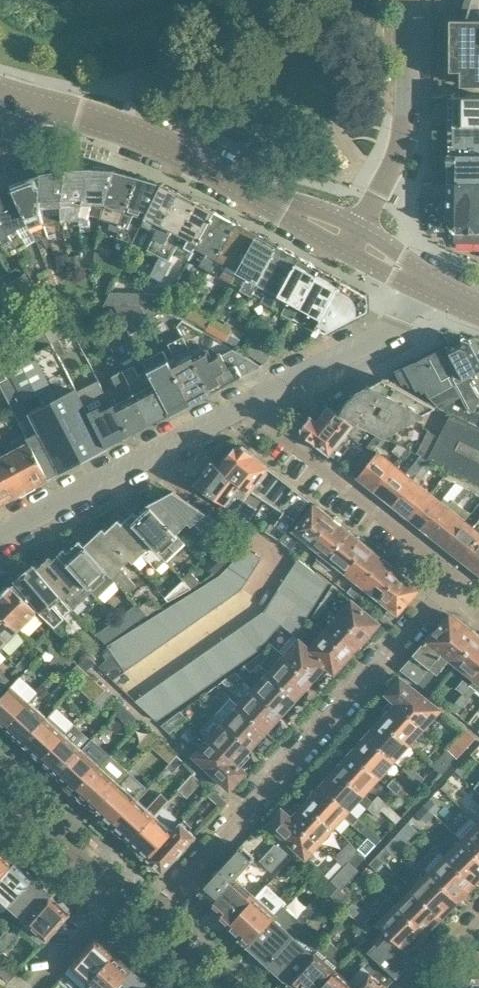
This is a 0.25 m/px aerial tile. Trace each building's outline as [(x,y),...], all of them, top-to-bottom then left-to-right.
[(460,71),(460,86),(478,86),(478,0),(472,0),(465,20),(449,20),(449,71),(460,71)] [(450,125),(478,125),(478,98),(460,98),(450,97),(450,125)] [(450,154),(478,155),(478,125),(450,125),(450,154)] [(449,182),(478,183),(478,155),(450,154),(449,182)] [(81,219),(91,169),(89,169),(67,170),(61,206),(63,220),(81,219)] [(103,219),(114,170),(91,169),(81,219),(81,231),(91,230),(90,218),(89,218),(90,214),(101,217),(101,218),(103,219)] [(61,206),(67,170),(43,174),(42,213),(46,225),(63,223),(63,220),(61,206)] [(119,236),(140,177),(116,170),(114,170),(103,219),(112,222),(109,232),(118,234),(118,235),(119,236)] [(42,213),(43,174),(14,184),(11,185),(37,240),(48,235),(45,225),(46,225),(42,213)] [(144,224),(163,184),(140,177),(119,236),(126,238),(131,223),(141,227),(143,224),(144,224)] [(446,200),(446,206),(449,213),(449,225),(456,232),(456,242),(478,242),(478,183),(449,182),(449,196),(446,200)] [(159,254),(190,197),(185,194),(182,193),(163,184),(144,224),(157,231),(148,249),(159,254)] [(11,185),(0,192),(0,215),(19,251),(37,240),(11,185)] [(195,251),(217,211),(216,211),(197,201),(190,197),(159,254),(171,260),(180,243),(194,251),(195,251)] [(212,271),(238,223),(217,211),(195,251),(194,251),(190,259),(212,271)] [(0,215),(0,247),(6,244),(12,255),(19,251),(0,215)] [(232,282),(258,234),(238,223),(212,271),(221,276),(232,282)] [(253,294),(279,246),(258,234),(232,282),(253,294)] [(274,306),(300,257),(279,246),(253,294),(274,306)] [(96,263),(98,252),(96,251),(82,251),(82,254),(82,263),(95,263),(96,263)] [(68,253),(55,255),(57,262),(58,268),(71,265),(69,256),(68,253)] [(82,254),(69,256),(71,265),(82,263),(82,254)] [(112,256),(111,256),(107,266),(108,267),(120,272),(125,262),(112,256)] [(294,318),(321,269),(300,257),(274,306),(294,318)] [(314,329),(344,282),(321,269),(294,318),(314,329)] [(34,284),(30,276),(16,286),(20,293),(34,284)] [(364,298),(364,294),(344,282),(314,329),(315,330),(314,334),(317,336),(325,331),(326,332),(328,331),(327,331),(345,321),(346,322),(347,321),(347,320),(366,310),(365,306),(368,306),(368,298),(364,298)] [(136,306),(137,292),(111,291),(104,304),(117,305),(125,305),(136,306)] [(137,292),(136,306),(141,306),(165,307),(164,306),(173,306),(163,293),(137,292)] [(125,305),(117,305),(126,324),(146,315),(141,306),(136,306),(125,305)] [(192,307),(187,317),(193,320),(199,309),(193,306),(192,307)] [(18,335),(29,354),(53,342),(69,333),(54,307),(22,325),(25,331),(18,335)] [(114,308),(106,312),(111,320),(119,316),(114,308)] [(227,340),(234,328),(225,323),(219,335),(227,340)] [(101,326),(92,330),(99,346),(107,342),(101,326)] [(244,333),(234,328),(227,340),(237,346),(244,333)] [(194,355),(185,337),(184,338),(183,336),(169,343),(175,355),(168,359),(191,402),(212,392),(194,355)] [(447,348),(464,378),(469,376),(478,394),(478,355),(478,356),(471,343),(472,341),(471,339),(464,336),(462,337),(461,340),(447,348)] [(53,342),(29,354),(25,357),(78,461),(108,445),(90,410),(89,411),(78,390),(53,342)] [(282,356),(291,351),(278,343),(277,345),(273,352),(266,363),(267,363),(282,356)] [(252,344),(248,353),(266,363),(273,352),(252,344)] [(447,348),(447,346),(442,349),(428,357),(445,388),(447,387),(453,399),(462,395),(468,407),(478,398),(478,394),(469,376),(464,378),(447,348)] [(163,349),(143,359),(150,372),(171,413),(191,402),(168,359),(163,349)] [(208,349),(194,356),(212,392),(243,376),(241,372),(257,364),(259,368),(261,367),(261,365),(233,349),(222,355),(221,352),(216,354),(214,350),(210,352),(208,349)] [(445,388),(428,357),(428,355),(396,372),(403,384),(407,382),(410,386),(415,385),(417,389),(421,388),(424,392),(427,390),(430,396),(441,406),(452,412),(469,420),(474,410),(468,407),(462,395),(453,399),(447,387),(445,388)] [(25,357),(0,370),(0,393),(4,390),(26,433),(48,476),(78,461),(25,357)] [(150,372),(140,377),(134,365),(124,370),(151,423),(171,413),(150,372)] [(124,370),(123,369),(112,375),(117,384),(108,389),(115,403),(116,403),(132,433),(151,423),(124,370)] [(352,396),(339,411),(358,421),(386,435),(423,414),(436,408),(438,407),(384,378),(383,379),(370,386),(352,396)] [(112,405),(99,379),(78,390),(89,411),(90,410),(108,445),(132,433),(116,403),(115,403),(112,405)] [(468,407),(474,410),(469,420),(478,426),(478,398),(468,407)] [(317,421),(311,416),(302,427),(304,432),(303,433),(316,444),(316,443),(329,453),(328,454),(337,460),(350,445),(347,442),(353,435),(349,432),(358,421),(339,411),(338,412),(328,406),(317,421)] [(429,459),(478,483),(478,426),(469,420),(452,412),(440,436),(429,459)] [(26,433),(12,440),(15,447),(8,451),(28,488),(49,477),(48,476),(26,433)] [(388,436),(384,443),(397,450),(401,443),(388,436)] [(242,445),(235,446),(219,466),(219,467),(241,485),(245,488),(262,500),(283,513),(295,521),(311,500),(294,486),(285,479),(273,471),(269,467),(255,456),(242,445)] [(376,491),(397,463),(380,449),(358,477),(376,491)] [(8,451),(2,454),(0,450),(0,484),(7,499),(28,488),(8,451)] [(397,463),(376,491),(393,505),(415,477),(425,464),(429,459),(420,453),(406,470),(397,463)] [(196,471),(193,475),(197,481),(195,484),(250,520),(258,508),(240,496),(245,488),(241,485),(219,467),(219,466),(212,461),(202,474),(196,471)] [(424,466),(416,475),(422,479),(429,470),(424,466)] [(432,491),(420,481),(415,477),(393,505),(410,518),(432,491)] [(467,518),(467,519),(472,513),(459,503),(470,489),(464,486),(457,495),(428,532),(445,546),(467,518)] [(432,491),(410,518),(428,532),(457,495),(451,489),(443,499),(432,491)] [(232,529),(189,501),(173,491),(148,504),(176,534),(177,533),(189,521),(192,525),(196,521),(207,533),(220,542),(232,529)] [(134,511),(127,518),(166,560),(185,543),(186,542),(177,533),(176,534),(148,504),(138,515),(134,511)] [(311,545),(333,518),(315,504),(303,519),(299,524),(298,524),(293,529),(290,527),(290,526),(280,538),(280,539),(292,548),(298,540),(308,548),(311,545)] [(290,527),(295,521),(283,513),(274,525),(270,523),(266,530),(276,536),(273,539),(278,542),(280,539),(280,538),(290,526),(290,527)] [(107,531),(106,532),(131,558),(134,562),(144,553),(158,568),(166,560),(127,518),(123,522),(119,519),(107,531)] [(320,569),(349,533),(342,527),(342,524),(333,518),(311,545),(321,553),(317,558),(318,558),(314,564),(320,569)] [(478,539),(478,520),(475,525),(467,519),(467,518),(445,546),(462,560),(478,539)] [(106,532),(107,531),(104,527),(85,544),(84,545),(116,580),(127,593),(137,584),(122,567),(131,558),(106,532)] [(346,572),(367,545),(359,539),(356,539),(349,533),(320,569),(326,573),(330,568),(331,569),(335,564),(346,572)] [(462,560),(478,573),(478,539),(462,560)] [(65,547),(58,554),(93,591),(92,591),(98,597),(116,580),(84,545),(85,544),(80,540),(68,551),(65,547)] [(362,586),(383,560),(376,554),(376,552),(367,545),(346,572),(362,586)] [(245,547),(237,557),(256,569),(262,559),(245,547)] [(207,563),(216,573),(230,559),(219,552),(207,563)] [(38,567),(73,608),(83,598),(84,599),(92,591),(93,591),(58,554),(54,559),(50,555),(38,567)] [(233,561),(229,566),(249,579),(256,569),(237,557),(233,561)] [(299,558),(291,570),(322,594),(329,583),(316,572),(299,558)] [(379,599),(401,572),(393,565),(390,565),(383,560),(362,586),(360,588),(354,596),(360,600),(368,591),(379,599)] [(38,567),(35,564),(16,581),(17,581),(12,586),(38,610),(38,609),(56,626),(68,616),(66,615),(73,608),(38,567)] [(249,579),(229,566),(221,575),(242,589),(249,579)] [(191,570),(182,577),(192,588),(202,582),(191,570)] [(322,594),(291,570),(284,580),(315,605),(322,594)] [(418,591),(418,588),(410,581),(410,579),(401,572),(379,599),(390,607),(381,618),(387,624),(418,591)] [(192,588),(182,577),(179,573),(159,591),(168,601),(169,600),(185,592),(192,588)] [(221,575),(212,580),(226,601),(242,589),(221,575)] [(226,601),(212,580),(201,587),(216,608),(226,601)] [(315,605),(284,580),(277,591),(308,615),(315,605)] [(326,603),(339,588),(333,584),(323,600),(326,603)] [(354,596),(360,588),(354,584),(348,591),(354,596)] [(12,586),(11,585),(9,587),(6,586),(0,592),(0,613),(18,630),(38,610),(12,586)] [(201,587),(191,593),(206,615),(216,608),(201,587)] [(308,615),(277,591),(271,601),(302,625),(308,615)] [(191,593),(181,600),(196,622),(206,615),(191,593)] [(151,598),(140,606),(147,614),(157,608),(151,598)] [(379,622),(351,599),(337,614),(365,640),(375,630),(373,628),(379,622)] [(181,600),(170,606),(186,629),(196,622),(181,600)] [(328,605),(326,603),(323,600),(313,615),(316,618),(328,605)] [(271,601),(264,611),(281,624),(295,636),(302,625),(271,601)] [(137,603),(118,618),(127,628),(147,614),(140,606),(137,603)] [(170,606),(160,613),(176,636),(186,629),(170,606)] [(264,611),(252,619),(267,640),(281,624),(264,611)] [(0,613),(0,648),(18,630),(0,613)] [(160,613),(149,619),(166,643),(176,636),(160,613)] [(365,640),(337,614),(322,630),(349,654),(354,649),(356,650),(365,640)] [(450,614),(401,669),(418,682),(430,668),(464,625),(450,614)] [(304,631),(311,620),(307,617),(298,632),(307,640),(310,636),(304,631)] [(106,642),(127,628),(118,618),(117,619),(96,632),(106,642)] [(149,619),(139,626),(156,650),(166,643),(149,619)] [(252,619),(241,627),(258,650),(259,649),(267,640),(252,619)] [(455,664),(478,634),(472,629),(469,630),(464,625),(430,668),(437,673),(438,672),(439,673),(449,659),(455,664)] [(139,626),(129,632),(146,657),(156,650),(139,626)] [(241,627),(231,634),(248,657),(258,650),(241,627)] [(349,654),(322,630),(310,644),(307,647),(330,667),(334,671),(339,665),(341,666),(350,656),(349,654)] [(146,657),(129,632),(118,639),(136,664),(146,657)] [(248,657),(231,634),(221,641),(238,664),(248,657)] [(478,671),(478,634),(455,664),(473,678),(478,671)] [(307,647),(310,644),(300,636),(283,654),(311,680),(316,674),(320,678),(330,667),(307,647)] [(36,645),(40,649),(43,652),(50,644),(43,637),(36,645)] [(118,639),(108,645),(123,667),(126,671),(136,664),(118,639)] [(238,664),(221,641),(211,648),(228,671),(238,664)] [(211,648),(201,655),(218,678),(228,671),(211,648)] [(264,651),(262,652),(254,658),(259,663),(261,664),(269,655),(264,651)] [(54,661),(61,667),(68,660),(60,653),(54,661)] [(311,680),(283,654),(268,671),(296,696),(301,691),(303,692),(313,681),(311,680)] [(218,678),(201,655),(191,662),(208,685),(218,678)] [(30,660),(29,660),(25,656),(17,665),(22,669),(30,660)] [(259,663),(254,658),(244,665),(252,671),(259,663)] [(208,685),(191,662),(181,669),(198,692),(208,685)] [(79,663),(75,667),(85,677),(89,672),(79,663)] [(198,692),(181,669),(171,676),(188,699),(198,692)] [(0,672),(0,686),(3,688),(10,680),(1,670),(0,672)] [(242,676),(236,671),(223,680),(228,686),(242,676)] [(296,696),(268,671),(253,687),(281,713),(282,714),(293,703),(291,702),(296,696)] [(473,678),(474,679),(471,683),(470,683),(463,691),(464,692),(451,708),(458,713),(475,691),(478,694),(478,671),(473,678)] [(107,689),(100,682),(89,672),(85,677),(80,682),(79,683),(96,700),(97,700),(107,689)] [(0,697),(0,724),(5,729),(31,701),(39,691),(22,675),(21,674),(12,684),(0,697)] [(188,699),(171,676),(161,683),(178,706),(188,699)] [(442,710),(401,677),(387,692),(392,698),(426,728),(442,710)] [(463,691),(470,683),(464,678),(457,687),(463,691)] [(178,706),(161,683),(151,690),(168,713),(178,706)] [(281,713),(253,687),(238,704),(266,730),(267,731),(278,719),(276,718),(281,713)] [(222,688),(216,695),(226,703),(231,696),(222,688)] [(110,704),(116,697),(107,689),(97,700),(96,700),(95,701),(102,708),(110,704)] [(168,713),(151,690),(136,700),(157,721),(168,713)] [(387,712),(383,718),(412,744),(416,748),(420,744),(416,739),(426,728),(392,698),(383,708),(387,712)] [(49,717),(31,701),(5,729),(23,745),(49,717)] [(141,721),(124,704),(119,710),(129,720),(127,725),(132,730),(141,721)] [(266,730),(238,704),(223,720),(222,721),(251,746),(252,748),(262,736),(261,735),(266,730)] [(67,733),(66,733),(75,723),(57,707),(49,717),(23,745),(41,761),(67,733)] [(210,719),(201,729),(209,736),(208,737),(241,766),(251,756),(246,751),(251,746),(222,721),(223,720),(216,712),(210,719)] [(180,723),(173,716),(162,724),(170,732),(180,723)] [(412,744),(383,718),(381,716),(370,728),(372,729),(368,734),(397,760),(412,744)] [(59,778),(93,740),(75,723),(66,733),(67,733),(41,761),(59,778)] [(477,737),(466,728),(448,747),(449,748),(449,749),(458,757),(477,737)] [(160,739),(151,731),(138,746),(146,753),(160,739)] [(397,760),(368,734),(366,733),(355,744),(357,746),(353,751),(382,777),(397,760)] [(241,766),(208,737),(193,753),(230,788),(246,771),(241,766)] [(111,755),(111,754),(98,743),(98,744),(93,740),(59,778),(65,783),(65,787),(68,790),(72,789),(77,794),(111,755)] [(382,777),(353,751),(351,749),(340,761),(342,763),(337,768),(366,794),(382,777)] [(443,773),(458,757),(449,749),(434,765),(443,773)] [(120,781),(124,776),(130,770),(111,754),(111,755),(77,794),(94,810),(120,781)] [(184,760),(178,754),(167,766),(173,772),(184,760)] [(409,761),(403,768),(412,776),(418,770),(409,761)] [(331,772),(320,784),(322,785),(351,811),(352,810),(361,800),(368,806),(373,801),(366,794),(337,768),(332,773),(331,772)] [(112,826),(138,797),(148,786),(130,770),(124,776),(120,781),(94,810),(102,817),(101,820),(108,826),(111,825),(112,826)] [(203,781),(194,773),(193,772),(179,788),(188,797),(203,781)] [(394,778),(388,784),(397,792),(403,786),(394,778)] [(351,811),(322,785),(317,790),(315,789),(305,800),(306,802),(335,828),(346,817),(353,823),(362,831),(367,825),(359,817),(352,810),(351,811)] [(212,789),(211,788),(206,794),(221,807),(227,801),(212,788),(212,789)] [(138,797),(112,826),(113,827),(114,831),(118,835),(122,835),(130,842),(163,806),(164,806),(169,800),(161,792),(148,806),(138,797)] [(379,794),(373,801),(382,809),(383,809),(388,814),(394,808),(379,794)] [(430,798),(424,804),(434,814),(441,808),(430,798)] [(382,809),(373,801),(368,806),(377,815),(382,809)] [(335,828),(306,802),(302,807),(297,802),(287,813),(321,844),(335,828)] [(148,858),(181,822),(164,806),(163,806),(130,842),(148,858)] [(321,844),(287,813),(282,808),(269,822),(309,858),(321,844)] [(456,832),(461,838),(478,854),(478,822),(478,821),(473,816),(456,832)] [(418,830),(409,821),(393,838),(403,846),(418,830)] [(163,872),(196,835),(181,822),(148,858),(163,872)] [(403,846),(393,838),(378,854),(384,861),(392,852),(395,855),(403,846)] [(461,838),(445,854),(475,884),(475,883),(477,881),(478,882),(478,854),(461,838)] [(284,841),(276,850),(285,858),(293,850),(284,841)] [(16,861),(7,854),(8,849),(2,844),(0,845),(0,878),(16,861)] [(235,877),(236,876),(246,865),(247,866),(255,857),(241,844),(199,892),(199,891),(198,892),(199,893),(210,903),(235,876),(235,877)] [(419,862),(428,871),(459,900),(466,892),(470,892),(476,887),(475,884),(445,854),(435,845),(419,862)] [(357,866),(364,858),(358,852),(351,860),(357,866)] [(378,854),(362,871),(363,871),(369,877),(384,861),(378,854)] [(339,860),(327,872),(333,878),(345,865),(339,860)] [(342,889),(359,870),(356,866),(357,866),(351,860),(350,861),(349,860),(345,865),(333,878),(340,884),(338,886),(341,889),(342,889)] [(0,878),(0,908),(4,911),(10,905),(34,878),(16,861),(0,878)] [(459,900),(428,871),(412,887),(442,916),(444,914),(447,915),(453,909),(453,906),(459,900)] [(257,894),(236,876),(235,877),(235,876),(210,903),(219,911),(216,914),(229,925),(257,894)] [(28,922),(53,894),(45,888),(43,881),(40,879),(34,878),(10,905),(28,922)] [(354,900),(342,889),(341,889),(338,886),(331,894),(346,909),(354,900)] [(442,916),(412,887),(396,903),(426,932),(433,924),(437,925),(442,919),(442,916)] [(24,926),(23,927),(42,945),(42,944),(72,911),(70,909),(70,905),(65,900),(61,901),(53,894),(28,922),(24,926)] [(247,946),(277,913),(257,894),(229,925),(226,928),(247,946)] [(426,932),(396,903),(388,896),(375,909),(383,916),(377,921),(384,927),(383,928),(412,955),(428,938),(427,933),(426,932)] [(281,909),(288,901),(283,897),(276,904),(281,909)] [(369,914),(354,900),(346,909),(345,909),(360,924),(369,914)] [(277,913),(247,946),(247,947),(248,946),(258,954),(257,958),(263,963),(266,962),(267,963),(301,927),(304,923),(284,905),(281,909),(277,913)] [(15,937),(24,926),(20,923),(11,932),(8,929),(0,938),(0,948),(3,951),(15,937)] [(321,946),(320,946),(314,940),(317,937),(303,925),(301,927),(267,963),(270,965),(269,969),(275,974),(278,973),(288,982),(321,946)] [(412,955),(383,928),(374,939),(376,942),(369,949),(397,977),(416,958),(412,955)] [(359,932),(354,937),(360,942),(361,943),(362,943),(366,939),(359,932)] [(71,964),(65,971),(84,987),(88,983),(115,953),(117,952),(98,934),(71,964)] [(320,946),(321,946),(288,982),(287,983),(292,987),(320,987),(338,969),(337,968),(341,963),(334,957),(339,948),(328,938),(320,946)] [(133,969),(125,962),(125,958),(120,953),(116,954),(115,953),(88,983),(89,983),(94,987),(115,987),(133,969)] [(0,955),(0,971),(10,980),(18,971),(0,955)] [(373,960),(366,968),(370,971),(378,963),(373,960)] [(395,979),(382,968),(378,963),(370,971),(357,986),(358,987),(356,987),(386,987),(395,979)] [(150,984),(149,984),(150,980),(145,975),(140,976),(133,969),(115,987),(147,987),(150,984)] [(357,986),(338,969),(320,987),(356,987),(358,987),(357,986)]
